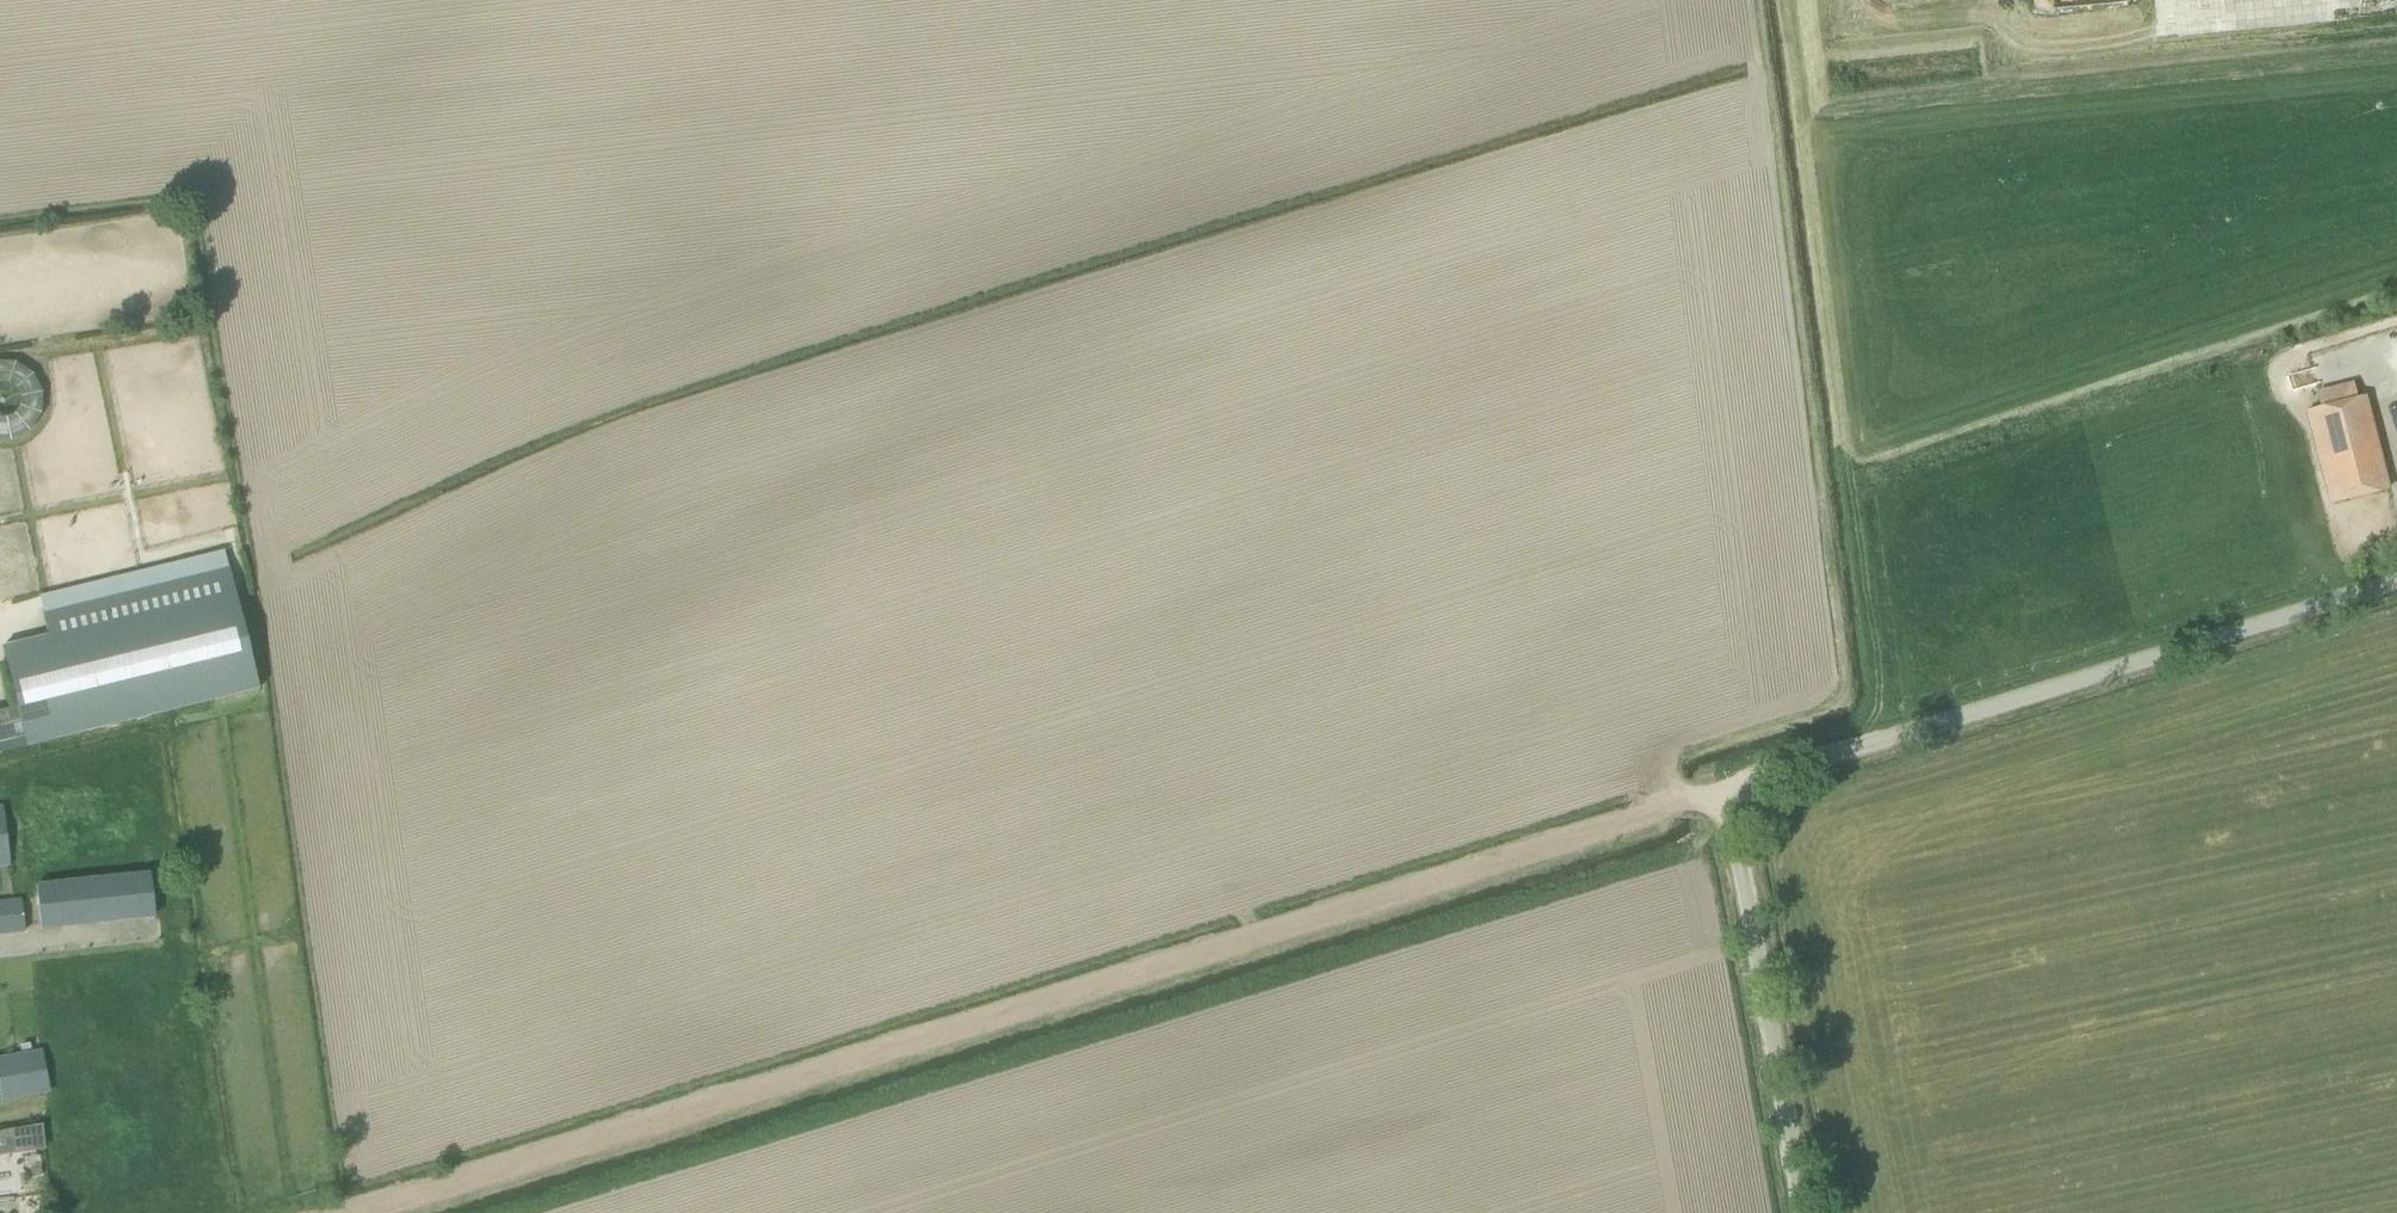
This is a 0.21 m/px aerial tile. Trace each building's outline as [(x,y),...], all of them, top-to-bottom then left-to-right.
[(2384,24),(2396,23),(2396,0),(2382,0),(2384,24)] [(12,443),(31,433),(43,415),(43,394),(34,375),(16,364),(0,363),(0,442),(12,443)] [(2364,397),(2311,410),(2325,467),(2381,453),(2366,396),(2364,397)] [(18,710),(26,744),(256,688),(226,567),(43,611),(49,636),(3,647),(18,710)] [(18,710),(0,714),(0,761),(29,754),(26,744),(18,710)] [(9,863),(2,806),(0,806),(0,865),(9,863)] [(150,872),(36,883),(41,928),(154,917),(150,872)] [(14,934),(24,932),(20,898),(9,899),(0,900),(0,935),(14,934)] [(0,1056),(0,1102),(50,1093),(42,1049),(0,1056)] [(45,1150),(42,1124),(4,1130),(0,1131),(0,1155),(45,1150)]
